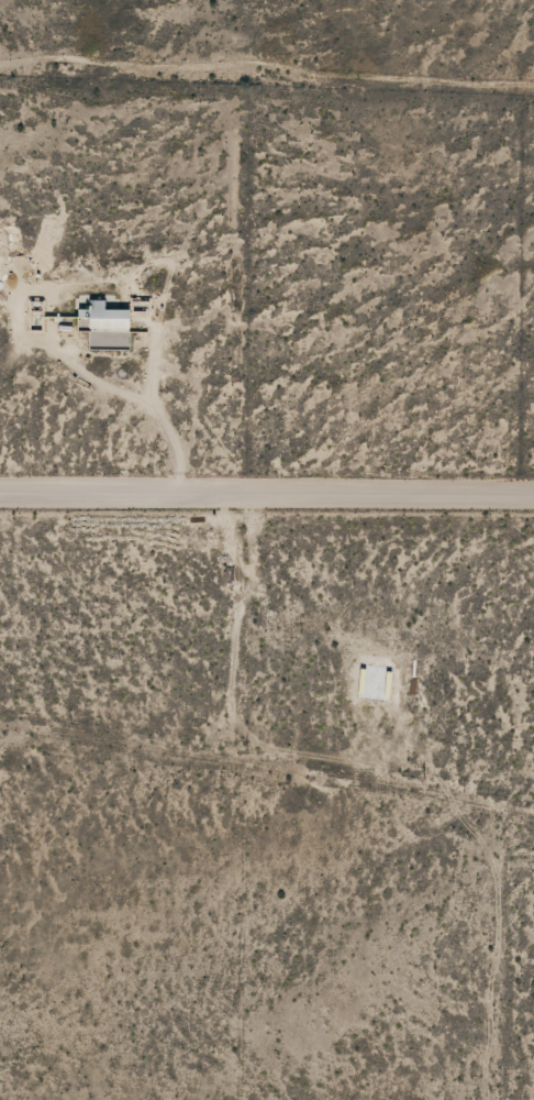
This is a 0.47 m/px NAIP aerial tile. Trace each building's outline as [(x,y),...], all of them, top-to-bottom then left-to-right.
[(107,311),(107,301),(92,301),(92,330),(131,330),(131,311),(107,311)]
